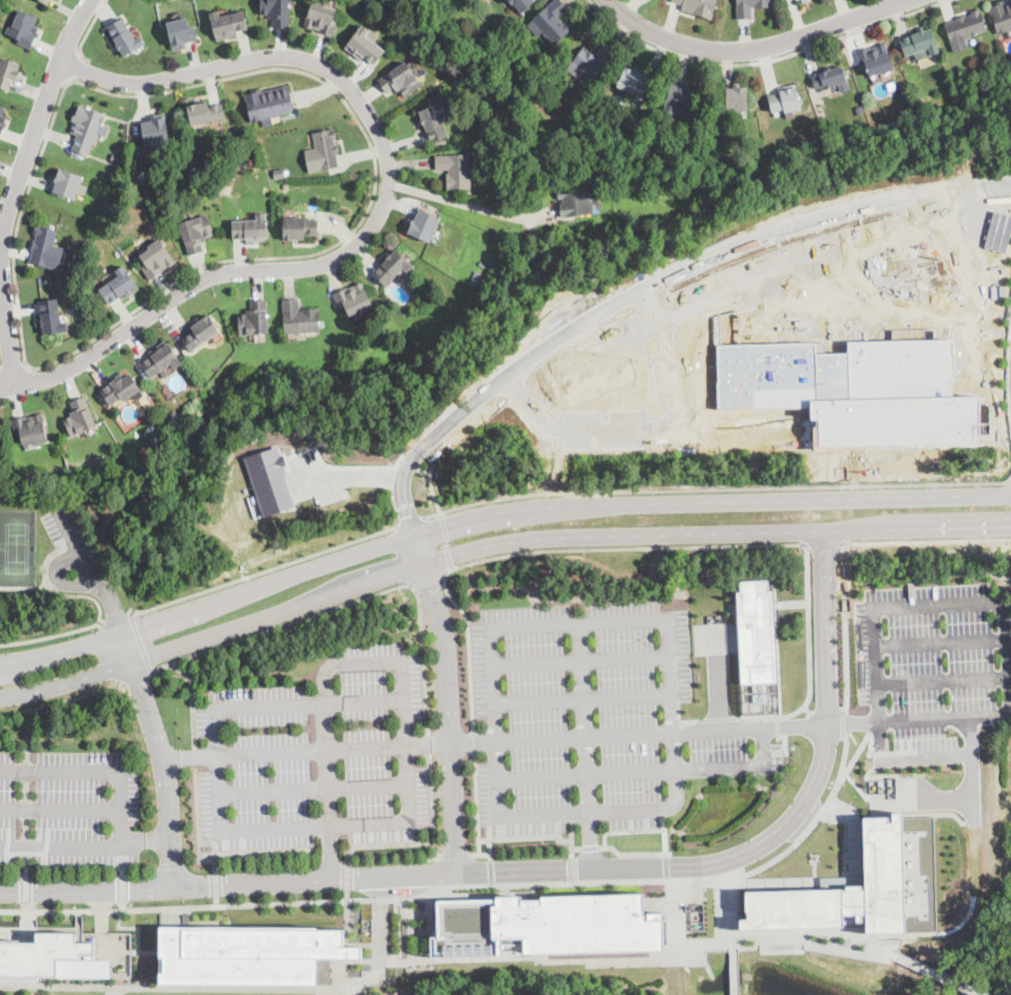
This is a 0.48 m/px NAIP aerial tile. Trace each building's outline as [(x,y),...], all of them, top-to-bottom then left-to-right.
[(260,15),(261,0),(290,0),(289,28),(273,28),(273,19),(268,19),(268,15),(260,15)] [(304,25),(314,0),(316,0),(326,4),(325,5),(337,9),(333,19),(339,21),(333,37),(319,32),(320,31),(304,25)] [(521,14),(508,0),(536,0),(521,14)] [(530,20),(554,0),(560,0),(568,9),(557,18),(562,24),(565,21),(570,27),(568,29),(571,32),(554,45),(548,37),(546,38),(543,34),(538,38),(527,25),(532,22),(530,20)] [(671,1),(671,0),(717,0),(711,19),(696,15),(696,14),(681,9),(682,5),(671,1)] [(737,19),(736,0),(770,0),(770,7),(754,8),(754,6),(750,6),(751,19),(737,19)] [(995,3),(1003,0),(1005,6),(1007,5),(1006,2),(1009,1),(1010,4),(1010,31),(998,35),(988,8),(996,5),(995,3)] [(980,8),(987,31),(971,36),(972,37),(965,39),(968,48),(954,53),(945,23),(957,20),(956,18),(965,15),(965,17),(970,15),(969,14),(971,13),(971,11),(980,8)] [(34,25),(39,28),(36,34),(33,33),(33,34),(37,36),(30,50),(16,44),(18,40),(5,34),(9,24),(12,26),(19,10),(37,19),(34,25)] [(244,11),(248,29),(236,32),(237,36),(217,42),(209,13),(218,11),(220,17),(244,11)] [(187,17),(189,28),(194,26),(198,41),(185,44),(186,48),(173,51),(166,23),(187,17)] [(135,39),(140,36),(145,44),(125,57),(120,50),(119,51),(116,46),(118,44),(107,28),(122,18),(135,39)] [(374,66),(363,58),(361,61),(345,48),(362,24),(370,31),(366,36),(385,50),(374,66)] [(923,28),(925,31),(932,28),(941,52),(931,56),(928,48),(906,57),(899,40),(919,32),(918,30),(923,28)] [(895,69),(870,79),(865,67),(861,68),(855,53),(868,48),(870,53),(877,51),(875,46),(885,42),(895,69)] [(594,54),(600,47),(611,55),(594,80),(584,73),(583,74),(580,71),(576,76),(567,70),(583,47),(594,54)] [(9,91),(0,88),(0,58),(20,65),(18,71),(23,72),(20,81),(13,79),(9,91)] [(405,98),(400,90),(397,92),(394,88),(386,93),(378,81),(406,61),(422,86),(405,98)] [(842,66),(847,82),(828,88),(827,85),(815,89),(810,74),(817,72),(818,74),(825,72),(824,69),(830,67),(831,69),(842,66)] [(643,98),(617,88),(625,67),(632,70),(632,71),(641,75),(641,77),(650,80),(643,98)] [(693,92),(686,117),(664,112),(666,105),(665,104),(667,96),(668,96),(672,80),(686,84),(684,90),(693,92)] [(739,88),(747,88),(747,112),(723,112),(723,108),(722,108),(722,104),(723,104),(722,103),(721,103),(721,87),(733,87),(733,83),(739,83),(739,88)] [(289,86),(294,111),(271,116),(273,126),(263,128),(262,120),(250,122),(245,95),(253,93),(252,90),(261,89),(261,91),(289,86)] [(801,109),(785,113),(784,109),(771,112),(768,93),(796,87),(801,109)] [(207,101),(208,107),(222,104),(226,119),(192,127),(187,106),(207,101)] [(449,137),(432,144),(424,125),(422,126),(420,120),(422,120),(419,112),(442,103),(445,111),(439,114),(449,137)] [(105,115),(94,145),(92,144),(88,156),(71,150),(76,135),(70,133),(74,122),(71,121),(74,112),(76,113),(79,106),(105,115)] [(865,115),(858,118),(856,109),(862,107),(865,115)] [(156,117),(156,119),(166,118),(169,144),(160,145),(160,144),(144,145),(142,122),(152,121),(151,118),(156,117)] [(335,145),(337,144),(339,153),(336,153),(339,167),(309,173),(304,151),(315,148),(313,133),(335,129),(337,137),(334,137),(335,140),(334,140),(335,145)] [(124,157),(122,163),(111,159),(114,153),(124,157)] [(471,189),(447,190),(446,173),(448,173),(448,170),(436,170),(435,156),(469,154),(471,189)] [(83,176),(75,200),(67,197),(66,199),(51,194),(52,190),(53,190),(56,182),(51,180),(53,176),(57,177),(60,169),(83,176)] [(275,178),(274,170),(284,169),(285,177),(275,178)] [(589,187),(590,195),(593,194),(594,202),(591,202),(592,215),(560,218),(559,204),(562,203),(562,200),(559,200),(558,190),(589,187)] [(430,243),(408,233),(411,225),(409,224),(411,220),(414,221),(419,209),(440,218),(430,243)] [(267,241),(246,242),(246,238),(233,239),(232,221),(256,220),(256,214),(266,214),(267,241)] [(189,256),(179,224),(207,215),(213,235),(205,238),(206,241),(201,242),(204,251),(189,256)] [(318,236),(305,236),(305,240),(283,240),(284,217),(304,217),(304,219),(318,219),(318,236)] [(58,230),(54,245),(64,248),(58,271),(30,263),(33,250),(31,250),(33,241),(35,241),(36,237),(35,237),(35,234),(34,234),(36,225),(58,230)] [(152,281),(141,268),(146,264),(140,256),(149,249),(148,248),(158,239),(176,261),(152,281)] [(396,250),(414,266),(403,280),(397,275),(386,287),(373,275),(390,254),(391,255),(396,250)] [(486,262),(484,267),(478,264),(480,259),(486,262)] [(127,295),(126,293),(120,298),(118,296),(116,297),(117,299),(109,305),(98,290),(118,275),(115,271),(123,266),(137,285),(131,290),(132,291),(127,295)] [(374,308),(362,314),(361,311),(350,317),(345,307),(341,309),(333,295),(346,289),(348,293),(354,290),(353,287),(361,282),(374,308)] [(61,323),(67,322),(68,331),(44,335),(43,328),(42,328),(41,321),(42,321),(39,301),(57,299),(61,323)] [(299,311),(302,311),(301,309),(319,308),(320,332),(285,335),(283,300),(298,299),(299,311)] [(239,335),(238,315),(247,315),(246,311),(251,311),(251,301),(267,300),(268,334),(239,335)] [(191,353),(182,339),(193,332),(190,328),(209,315),(221,333),(191,353)] [(799,441),(957,435),(956,416),(966,416),(965,387),(944,387),(945,331),(710,340),(711,407),(798,406),(799,441)] [(182,363),(174,369),(171,364),(151,378),(140,363),(156,352),(156,351),(161,347),(162,348),(168,343),(182,363)] [(126,376),(130,373),(141,390),(123,402),(121,398),(110,406),(100,391),(110,384),(109,383),(124,373),(126,376)] [(71,437),(63,420),(71,416),(69,413),(74,411),(70,403),(84,396),(96,426),(71,437)] [(42,414),(48,442),(34,445),(34,442),(22,445),(20,434),(15,435),(12,420),(26,417),(27,422),(31,421),(30,417),(42,414)] [(161,444),(153,448),(149,440),(157,436),(161,444)] [(245,456),(263,516),(294,506),(282,466),(287,464),(284,453),(279,455),(276,445),(245,456)] [(744,580),(770,578),(771,590),(774,590),(780,681),(745,683),(739,590),(745,589),(744,580)] [(858,817),(884,817),(884,822),(888,822),(888,813),(900,813),(900,818),(933,818),(936,933),(862,935),(861,913),(838,914),(838,928),(735,931),(735,920),(744,920),(743,912),(741,912),(741,892),(838,889),(838,891),(860,890),(858,817)] [(644,914),(648,914),(648,912),(666,912),(666,920),(663,920),(664,950),(524,953),(524,937),(523,937),(523,944),(503,945),(503,955),(432,957),(432,956),(431,956),(430,936),(431,936),(434,936),(434,929),(437,929),(437,900),(496,898),(496,896),(522,895),(522,899),(541,899),(541,895),(644,893),(644,914)] [(344,946),(362,946),(362,958),(316,958),(316,984),(160,983),(160,952),(160,926),(176,926),(317,927),(317,929),(344,929),(344,946)] [(58,976),(0,976),(0,942),(37,942),(37,932),(77,932),(76,942),(96,942),(96,952),(81,952),(81,957),(58,957),(58,958),(110,959),(110,977),(58,976)]
